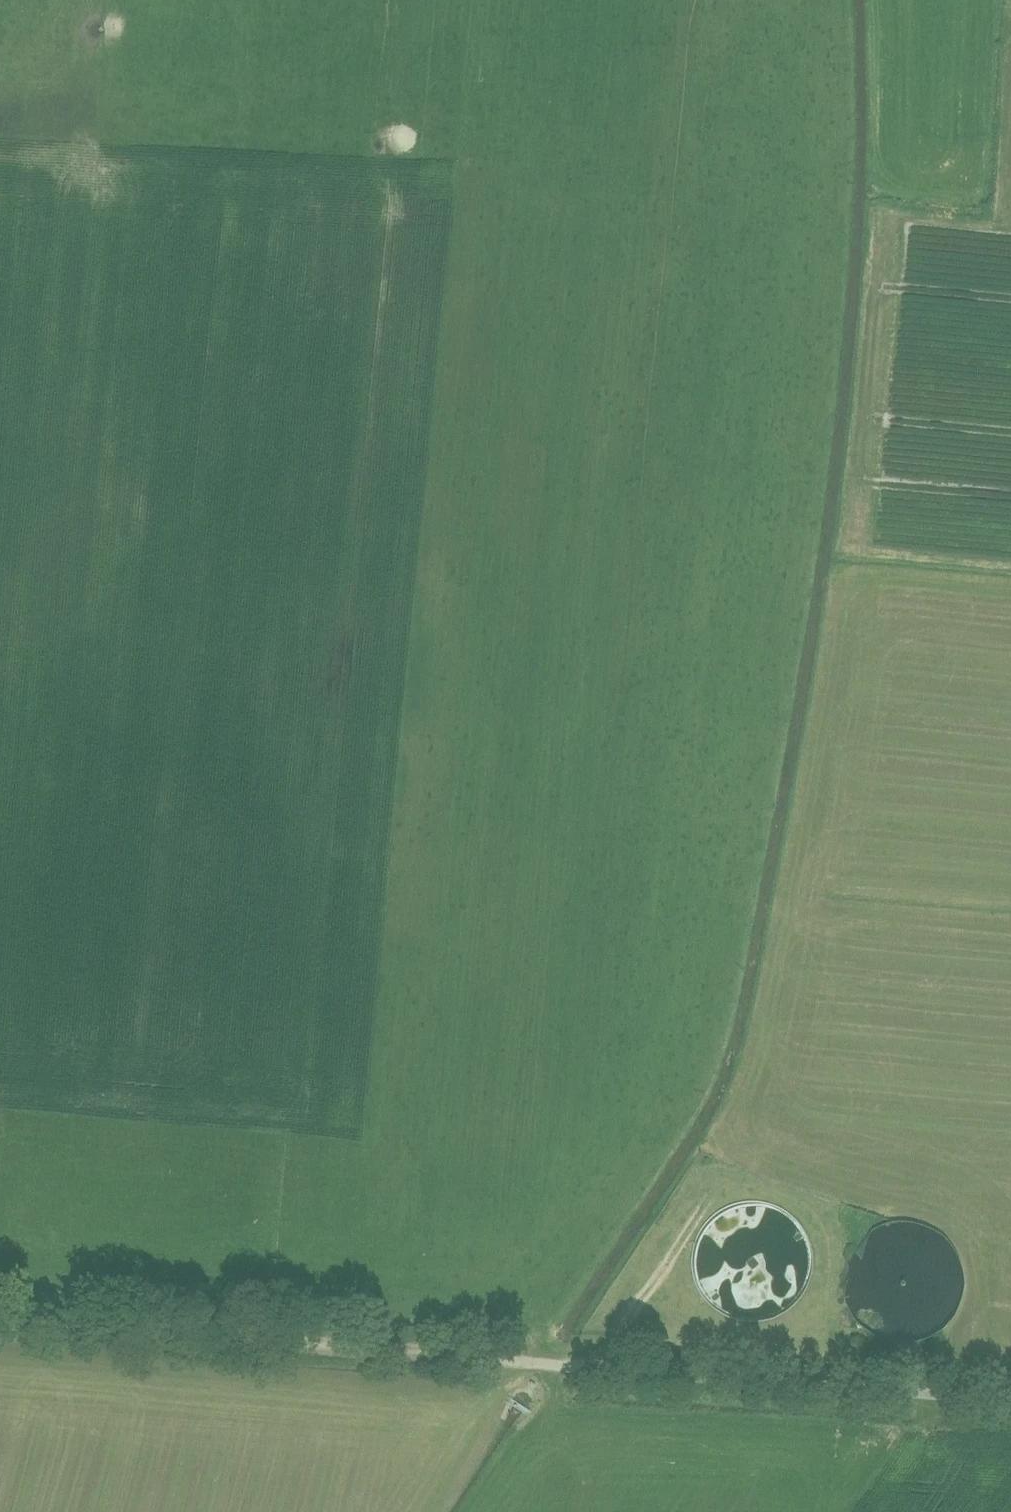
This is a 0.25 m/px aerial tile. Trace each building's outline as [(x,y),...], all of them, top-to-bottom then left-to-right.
[(812,1271),(813,1261),(813,1255),(811,1245),(808,1235),(802,1226),(796,1218),(792,1215),(783,1209),(774,1204),(764,1202),(753,1201),(748,1201),(738,1203),(728,1206),(719,1212),(711,1218),(704,1226),(701,1231),(697,1240),(694,1250),(693,1261),(694,1266),(695,1276),(699,1286),(704,1295),(711,1303),(719,1310),(728,1315),(733,1317),(743,1320),(753,1320),(764,1320),(774,1317),(779,1315),(788,1310),(796,1303),(802,1295),(808,1286),(810,1281),(812,1271)]
